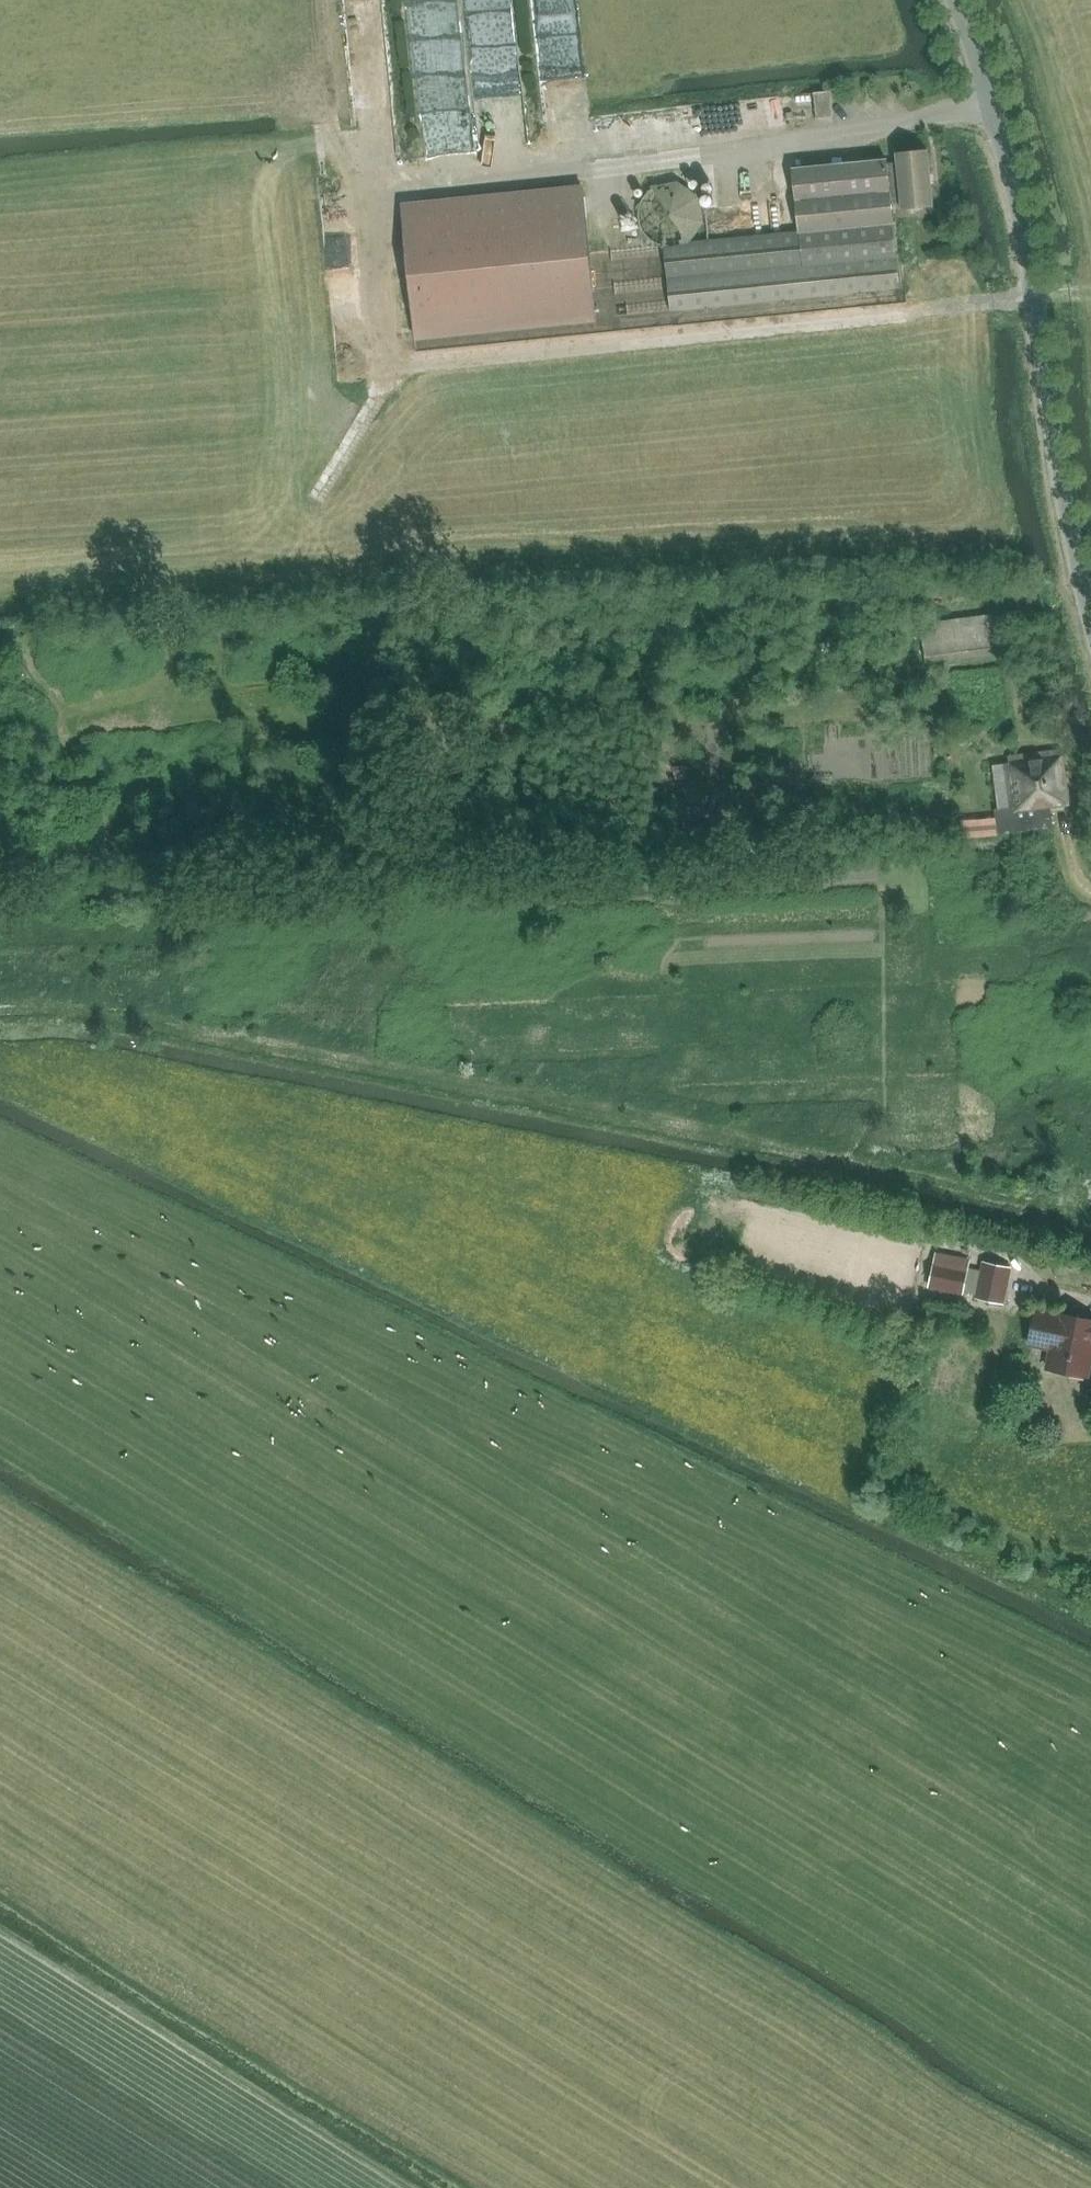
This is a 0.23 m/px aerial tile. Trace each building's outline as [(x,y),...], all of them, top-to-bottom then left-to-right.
[(831,91),(814,93),(816,119),(834,117),(831,91)] [(792,167),(799,233),(664,247),(671,312),(900,289),(894,224),(892,204),(900,203),(901,210),(935,207),(929,148),(895,152),(896,162),(888,162),(888,158),(792,167)] [(703,217),(703,211),(702,204),(701,199),(698,194),(695,190),(691,186),(686,183),(681,182),(675,181),(668,181),(663,183),(656,186),(653,189),(649,193),(646,198),(644,203),(643,210),(644,215),(645,220),(648,226),(651,231),(655,234),(660,238),(666,240),(672,241),(679,240),(685,238),(690,236),(694,232),(698,227),(701,222),(703,217)] [(597,318),(584,189),(403,207),(415,336),(597,318)] [(920,625),(925,662),(1018,650),(1011,612),(920,625)] [(1008,755),(1009,763),(994,765),(1000,807),(994,808),(997,834),(1054,826),(1052,807),(1069,805),(1062,748),(1008,755)] [(961,1265),(930,1260),(924,1293),(956,1298),(956,1296),(970,1299),(969,1301),(996,1305),(1002,1267),(975,1263),(973,1275),(960,1273),(961,1265)] [(1037,1310),(1030,1344),(1052,1348),(1048,1368),(1087,1376),(1090,1358),(1090,1320),(1059,1313),(1059,1315),(1037,1310)]
